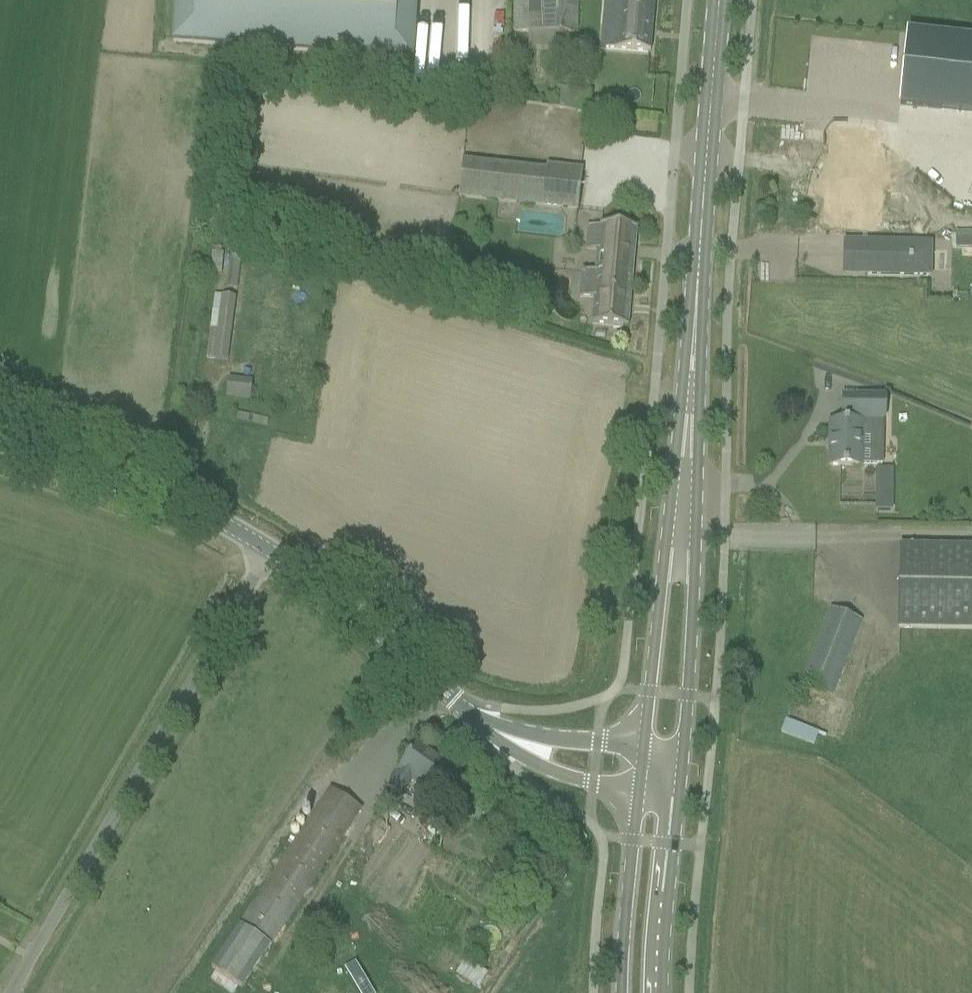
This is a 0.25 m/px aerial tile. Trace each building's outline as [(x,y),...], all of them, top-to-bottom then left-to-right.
[(172,43),(411,61),(416,0),(176,0),(172,43)] [(490,0),(485,0),(475,0),(474,9),(460,8),(458,62),(474,63),(475,41),(489,41),(490,0)] [(512,33),(543,34),(576,35),(577,0),(513,0),(512,33)] [(601,50),(649,54),(654,0),(621,0),(619,26),(603,25),(603,26),(601,50)] [(427,24),(427,77),(443,77),(444,24),(427,24)] [(900,107),(971,114),(971,42),(907,35),(900,107)] [(830,154),(832,154),(826,222),(862,225),(864,201),(881,202),(883,178),(866,177),(867,157),(869,157),(872,127),(832,124),(830,154)] [(948,142),(946,225),(971,225),(971,142),(948,142)] [(459,199),(578,212),(582,171),(546,168),(546,170),(463,162),(459,199)] [(582,273),(580,298),(595,299),(593,325),(607,326),(627,328),(635,230),(602,227),(602,228),(600,252),(595,252),(593,274),(584,273),(582,273)] [(955,250),(971,250),(971,233),(955,233),(955,250)] [(868,244),(867,276),(929,277),(930,245),(868,244)] [(213,254),(210,273),(222,274),(224,255),(213,254)] [(231,258),(227,289),(236,291),(241,260),(231,258)] [(206,358),(229,361),(237,299),(214,296),(206,358)] [(595,332),(594,339),(604,340),(605,333),(595,332)] [(226,397),(250,400),(252,381),(228,378),(226,397)] [(829,467),(861,468),(861,466),(882,466),(883,420),(884,420),(885,399),(843,398),(842,419),(844,419),(843,423),(830,423),(829,467)] [(187,421),(184,435),(194,437),(197,423),(187,421)] [(971,631),(971,548),(900,547),(898,630),(971,631)] [(800,686),(832,697),(862,622),(830,609),(800,686)] [(812,743),(815,731),(782,722),(779,734),(812,743)] [(400,772),(389,789),(404,800),(414,782),(434,795),(429,802),(457,821),(470,802),(446,786),(456,772),(418,746),(400,772)] [(214,968),(244,988),(269,948),(361,811),(330,790),(238,928),(214,968)] [(356,846),(373,856),(390,828),(373,818),(356,846)]
